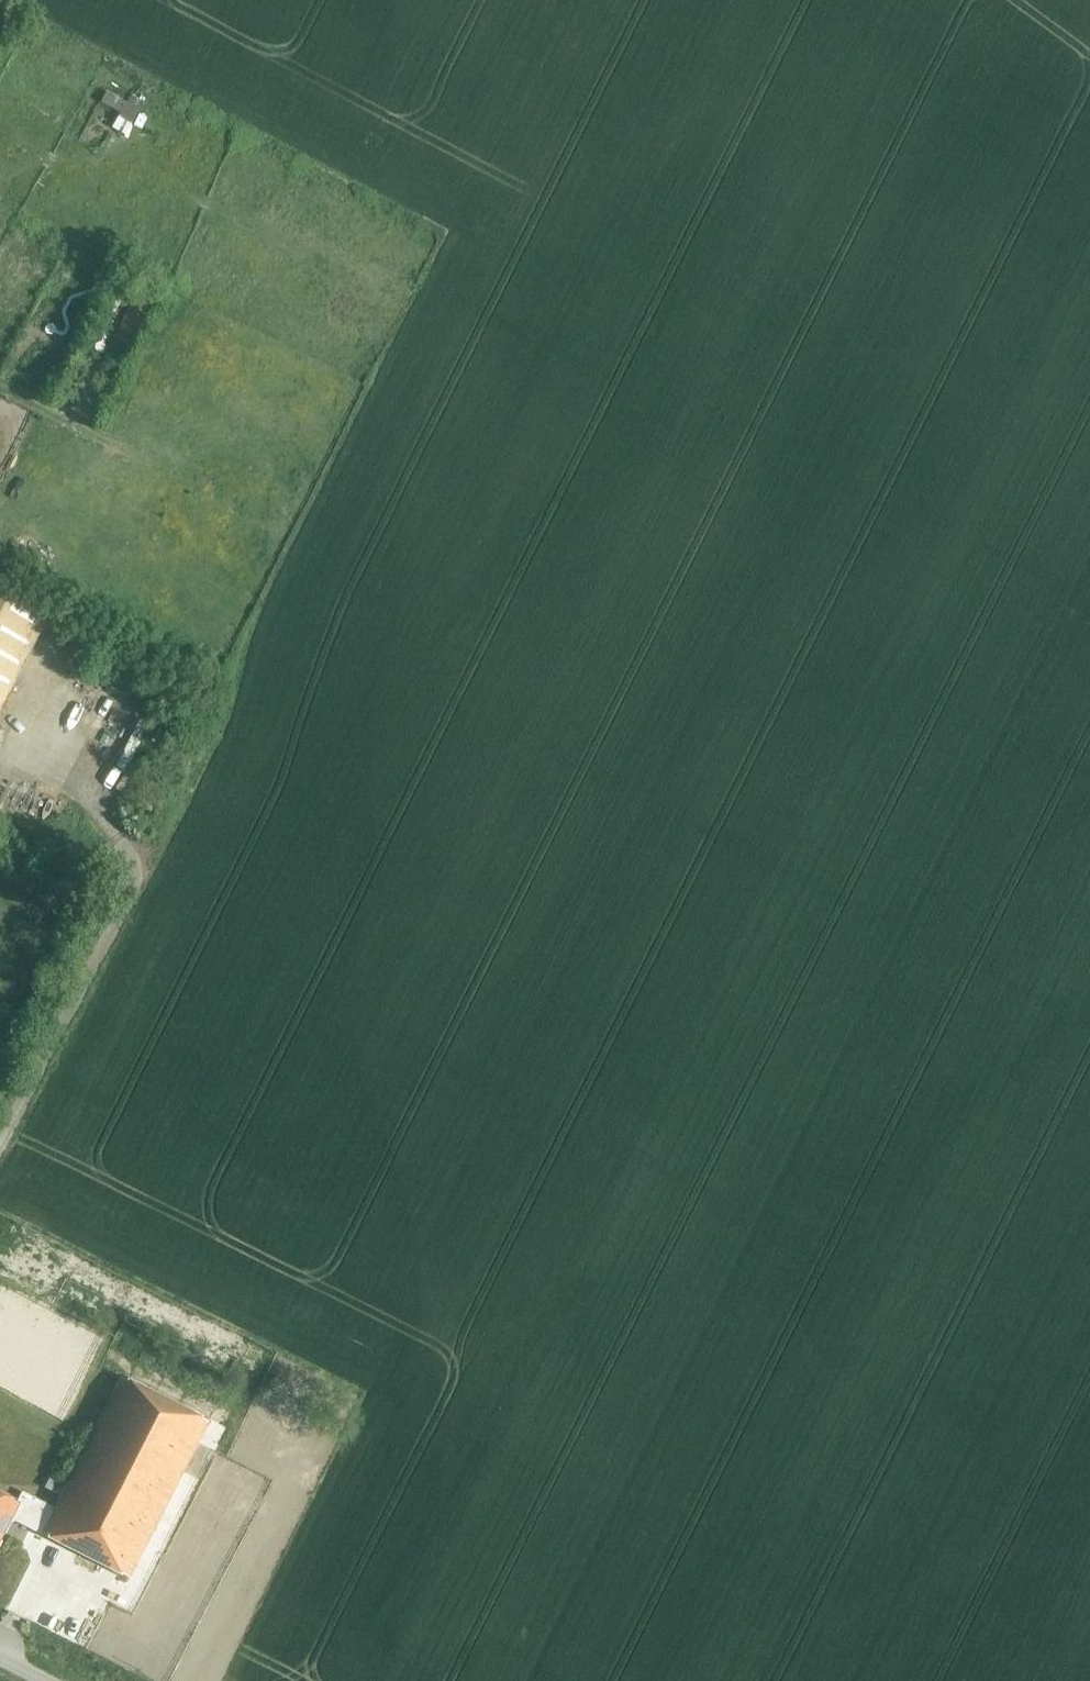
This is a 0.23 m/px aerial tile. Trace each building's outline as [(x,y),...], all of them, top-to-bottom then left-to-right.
[(46,619),(0,595),(0,709),(46,619)] [(136,759),(156,710),(144,705),(124,754),(136,759)] [(128,1575),(207,1420),(119,1374),(52,1505),(22,1489),(16,1501),(0,1493),(0,1531),(8,1514),(128,1575)]
